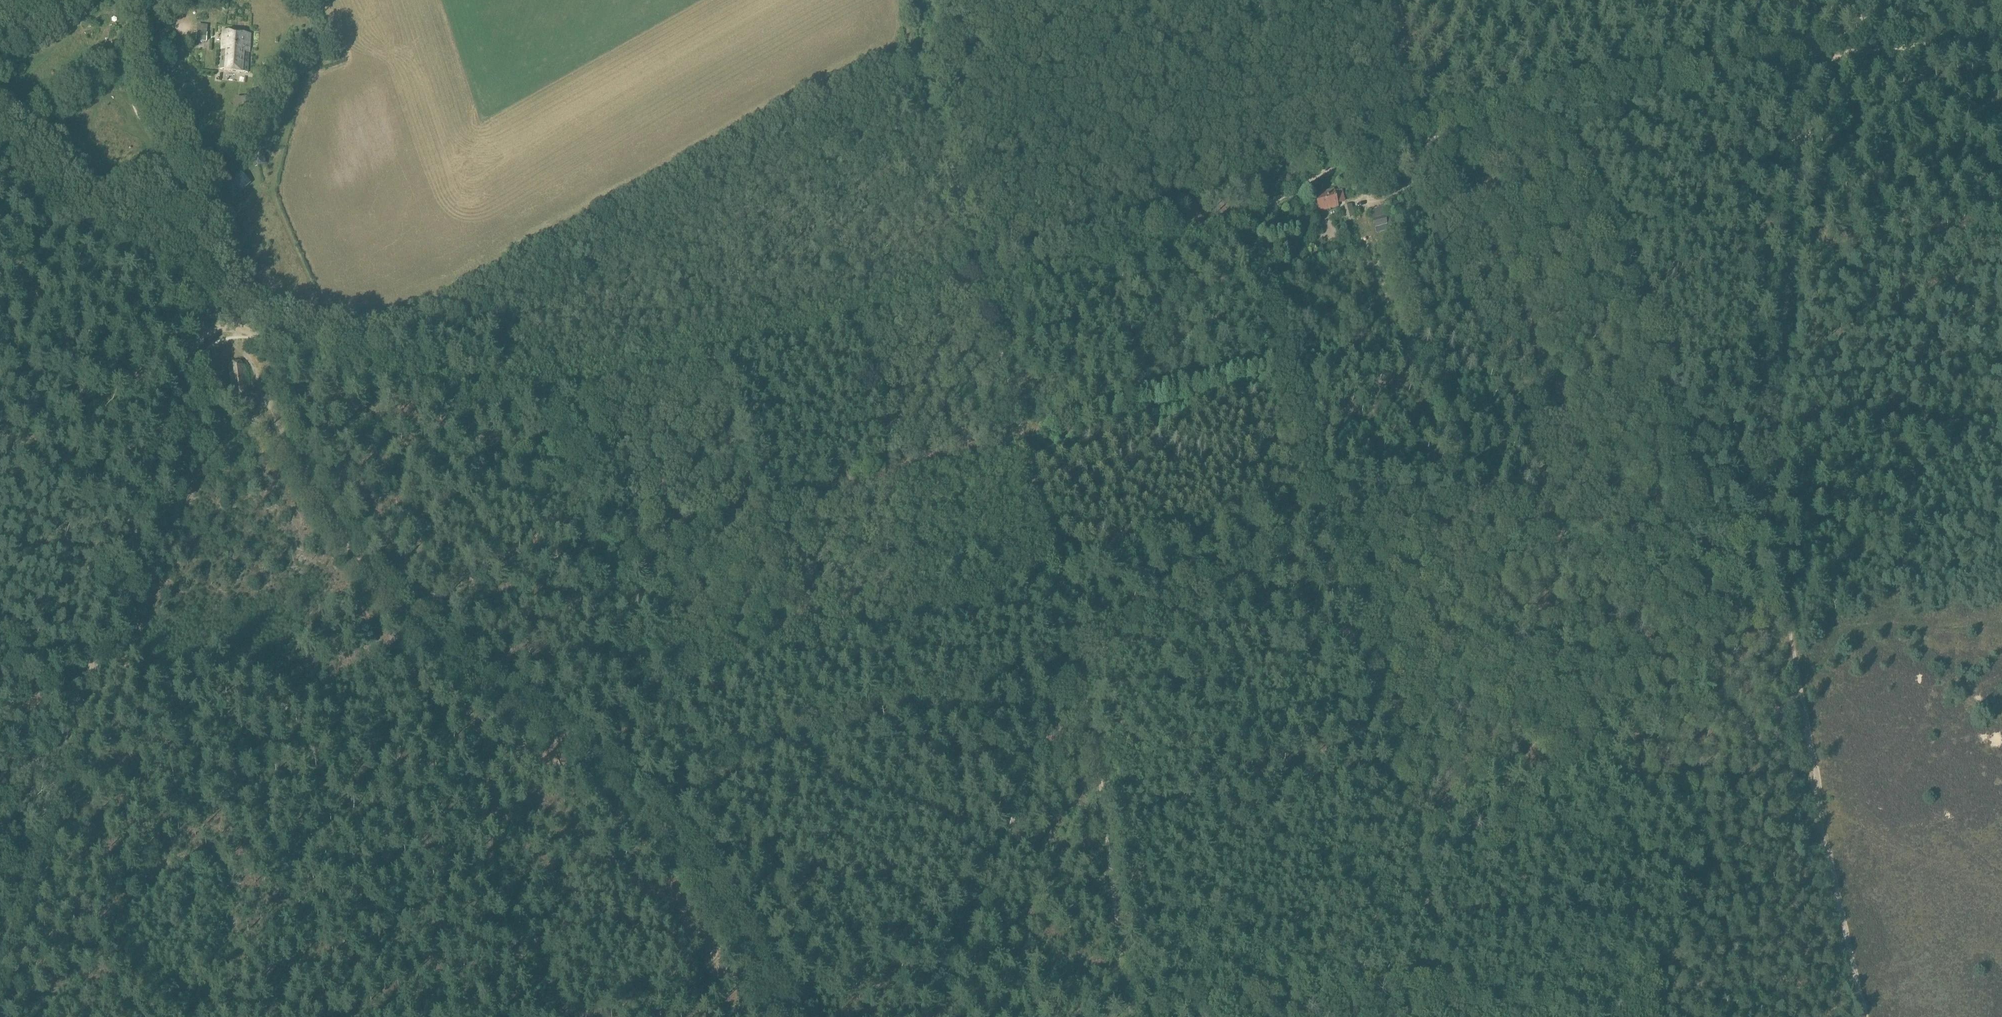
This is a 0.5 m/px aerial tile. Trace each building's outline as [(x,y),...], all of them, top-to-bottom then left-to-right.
[(251,34),(223,30),(220,69),(249,72),(251,34)] [(197,41),(208,42),(208,33),(198,32),(197,41)] [(267,162),(264,151),(255,154),(258,165),(267,162)] [(1334,190),(1315,195),(1319,211),(1338,207),(1334,190)] [(1370,210),(1376,233),(1392,229),(1386,206),(1370,210)] [(1344,208),(1338,210),(1341,221),(1347,220),(1344,208)] [(247,391),(246,365),(241,361),(234,361),(230,366),(232,389),(238,395),(244,395),(247,391)]
